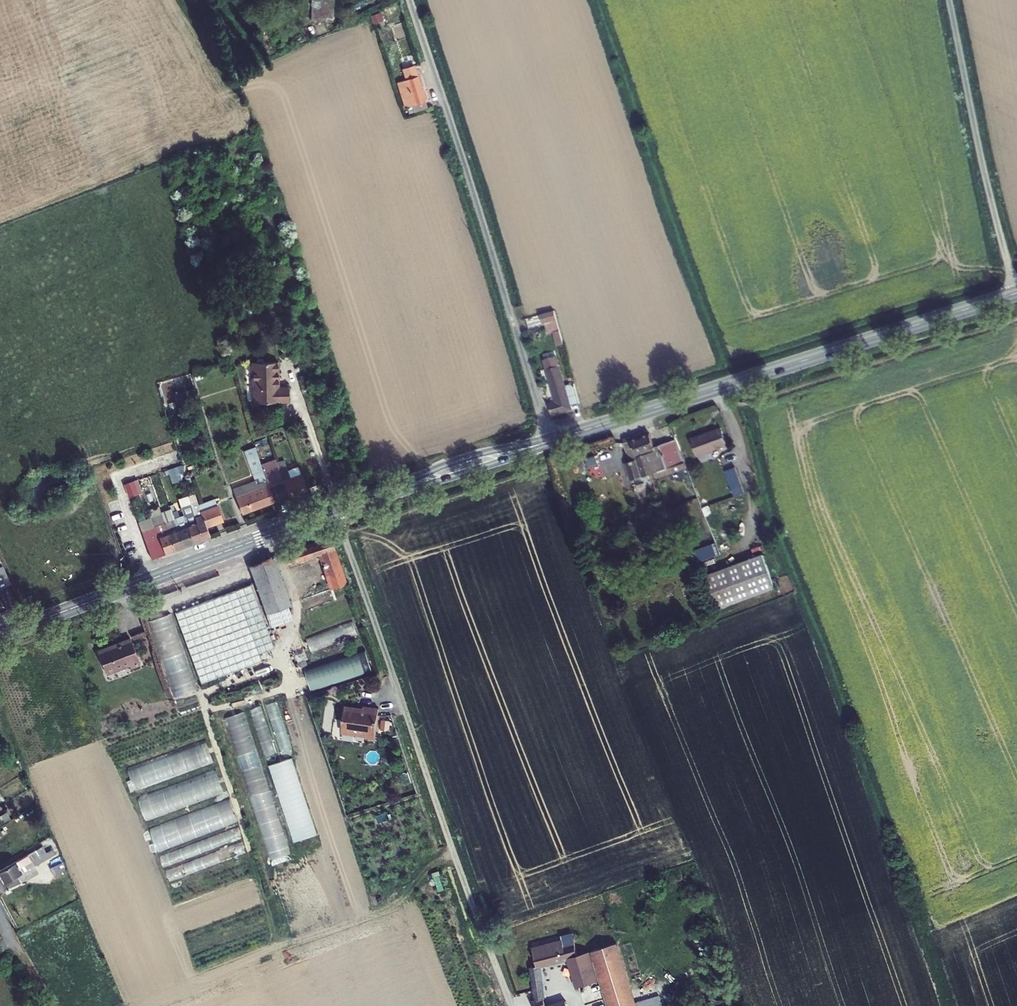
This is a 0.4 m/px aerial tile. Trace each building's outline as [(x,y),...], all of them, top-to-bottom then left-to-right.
[(310,20),(333,21),(334,0),(311,0),(310,20)] [(425,101),(414,67),(404,70),(407,79),(398,82),(406,108),(411,106),(414,113),(427,108),(425,101)] [(554,310),(539,314),(542,323),(544,322),(556,319),(556,318),(554,310)] [(556,319),(544,322),(547,334),(554,332),(559,330),(557,320),(556,319)] [(559,331),(559,330),(554,332),(558,345),(563,343),(559,331)] [(570,406),(579,404),(574,384),(564,386),(555,356),(543,360),(556,402),(548,404),(551,415),(571,409),(570,406)] [(256,362),(253,362),(254,403),(288,402),(288,387),(278,388),(278,362),(264,362),(262,359),(258,359),(256,362)] [(164,397),(183,391),(181,387),(190,385),(187,376),(160,385),(164,397)] [(720,428),(690,438),(697,456),(727,446),(720,428)] [(649,434),(624,442),(631,461),(625,463),(631,480),(655,472),(657,478),(678,470),(686,467),(675,440),(654,447),(649,434)] [(261,465),(255,447),(244,451),(255,481),(241,486),(244,494),(236,497),(242,514),(274,502),(273,498),(268,486),(269,486),(261,465)] [(277,463),(275,459),(261,465),(269,486),(268,486),(273,498),(277,497),(278,501),(289,496),(277,463)] [(287,470),(284,461),(277,463),(289,496),(307,490),(298,466),(287,470)] [(734,468),(725,471),(734,496),(743,493),(734,468)] [(128,496),(138,492),(133,479),(123,483),(128,496)] [(244,494),(241,486),(233,489),(236,497),(244,494)] [(217,506),(215,499),(199,505),(201,512),(217,506)] [(714,506),(717,514),(735,507),(732,499),(714,506)] [(198,502),(181,507),(183,515),(194,544),(210,538),(207,527),(201,512),(199,505),(198,502)] [(217,506),(201,512),(207,527),(223,521),(217,506)] [(166,512),(170,521),(165,523),(175,551),(185,547),(172,514),(171,510),(166,512)] [(179,516),(178,512),(172,514),(185,547),(194,544),(183,515),(179,516)] [(175,551),(165,523),(151,528),(159,549),(163,547),(165,554),(175,551)] [(332,588),(345,583),(330,538),(284,553),(288,565),(321,554),(332,588)] [(720,554),(716,543),(694,551),(698,563),(720,554)] [(762,555),(703,577),(715,610),(775,588),(762,555)] [(290,605),(273,557),(250,566),(270,623),(291,615),(287,606),(290,605)] [(11,584),(3,566),(0,567),(0,589),(11,584)] [(200,683),(262,661),(259,654),(274,648),(251,584),(174,612),(200,683)] [(353,621),(306,637),(310,652),(358,636),(353,621)] [(140,664),(131,640),(98,653),(106,672),(129,664),(130,667),(140,664)] [(367,652),(304,666),(309,688),(372,674),(367,652)] [(197,688),(186,657),(178,660),(180,666),(168,670),(177,695),(197,688)] [(365,737),(374,738),(379,709),(363,707),(363,711),(345,709),(342,731),(365,734),(365,737)] [(380,729),(389,729),(389,719),(380,719),(380,729)] [(207,743),(186,746),(190,769),(211,765),(207,743)] [(5,749),(11,759),(16,757),(10,747),(5,749)] [(135,786),(177,774),(171,756),(136,766),(138,775),(132,776),(135,786)] [(144,820),(223,795),(216,771),(137,797),(144,820)] [(230,802),(149,826),(156,850),(237,825),(230,802)] [(289,826),(292,839),(314,834),(308,811),(296,814),(298,824),(289,826)] [(237,829),(161,854),(165,867),(169,880),(246,855),(237,829)] [(55,854),(53,849),(46,853),(42,846),(0,870),(0,877),(4,883),(55,854)] [(56,875),(65,871),(61,863),(52,868),(56,875)] [(532,1001),(533,1005),(545,1005),(539,966),(569,958),(581,996),(549,1005),(591,1005),(601,1003),(585,953),(577,955),(572,933),(560,936),(562,941),(532,948),(536,966),(530,967),(535,1000),(532,1001)] [(608,1005),(636,1005),(616,944),(591,951),(608,1005)]
